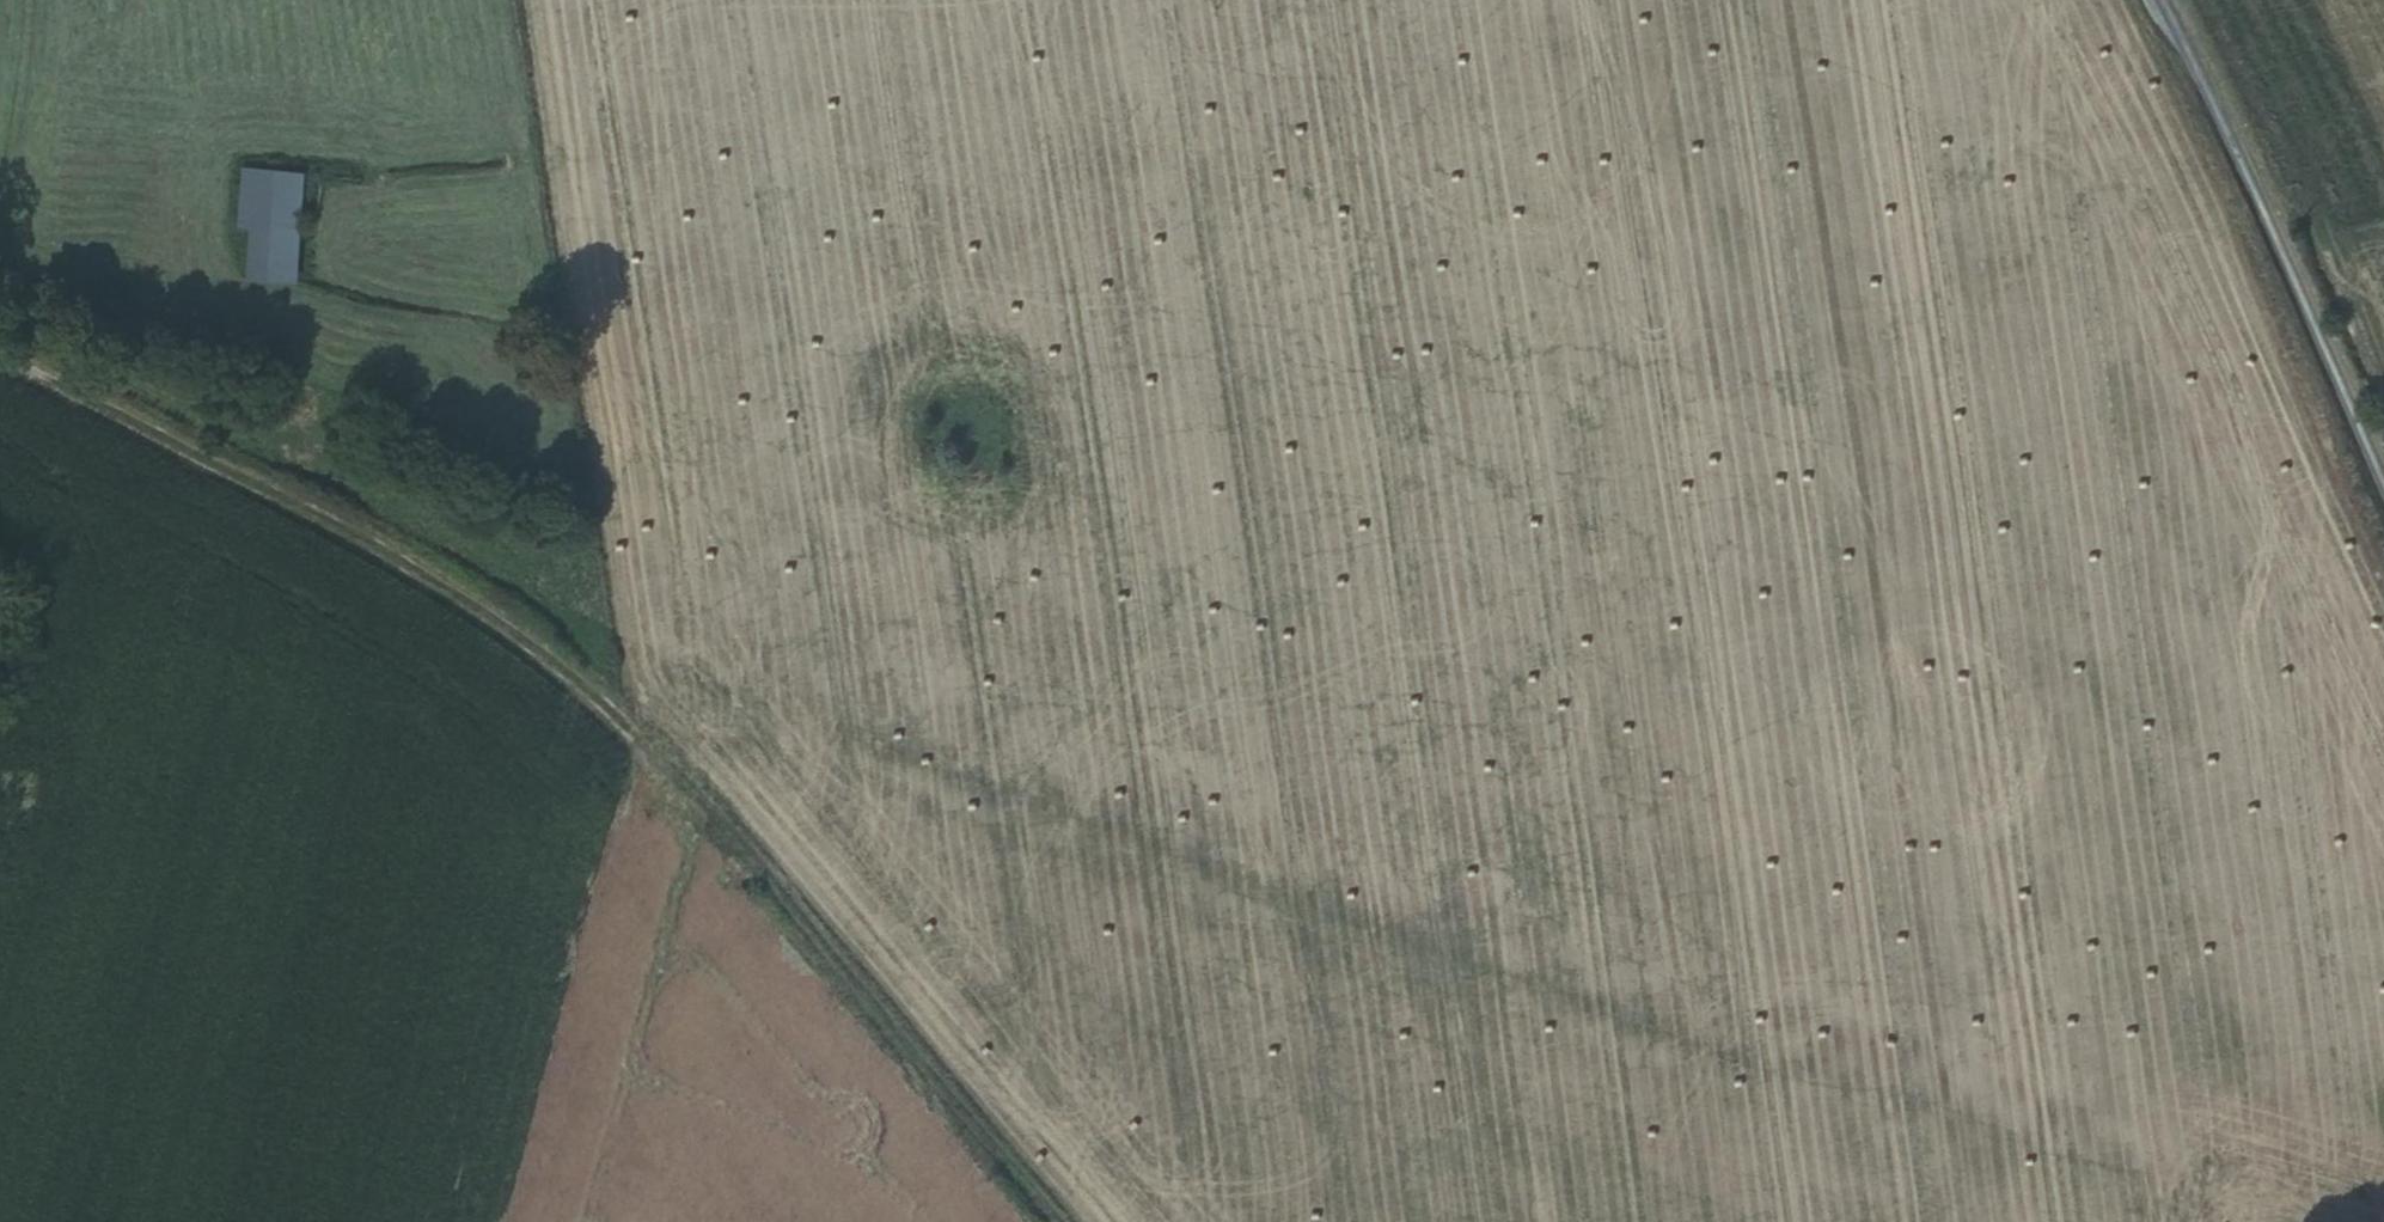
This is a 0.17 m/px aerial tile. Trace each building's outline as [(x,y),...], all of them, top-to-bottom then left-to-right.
[(311,158),(258,157),(257,200),(310,202),(311,158)]
